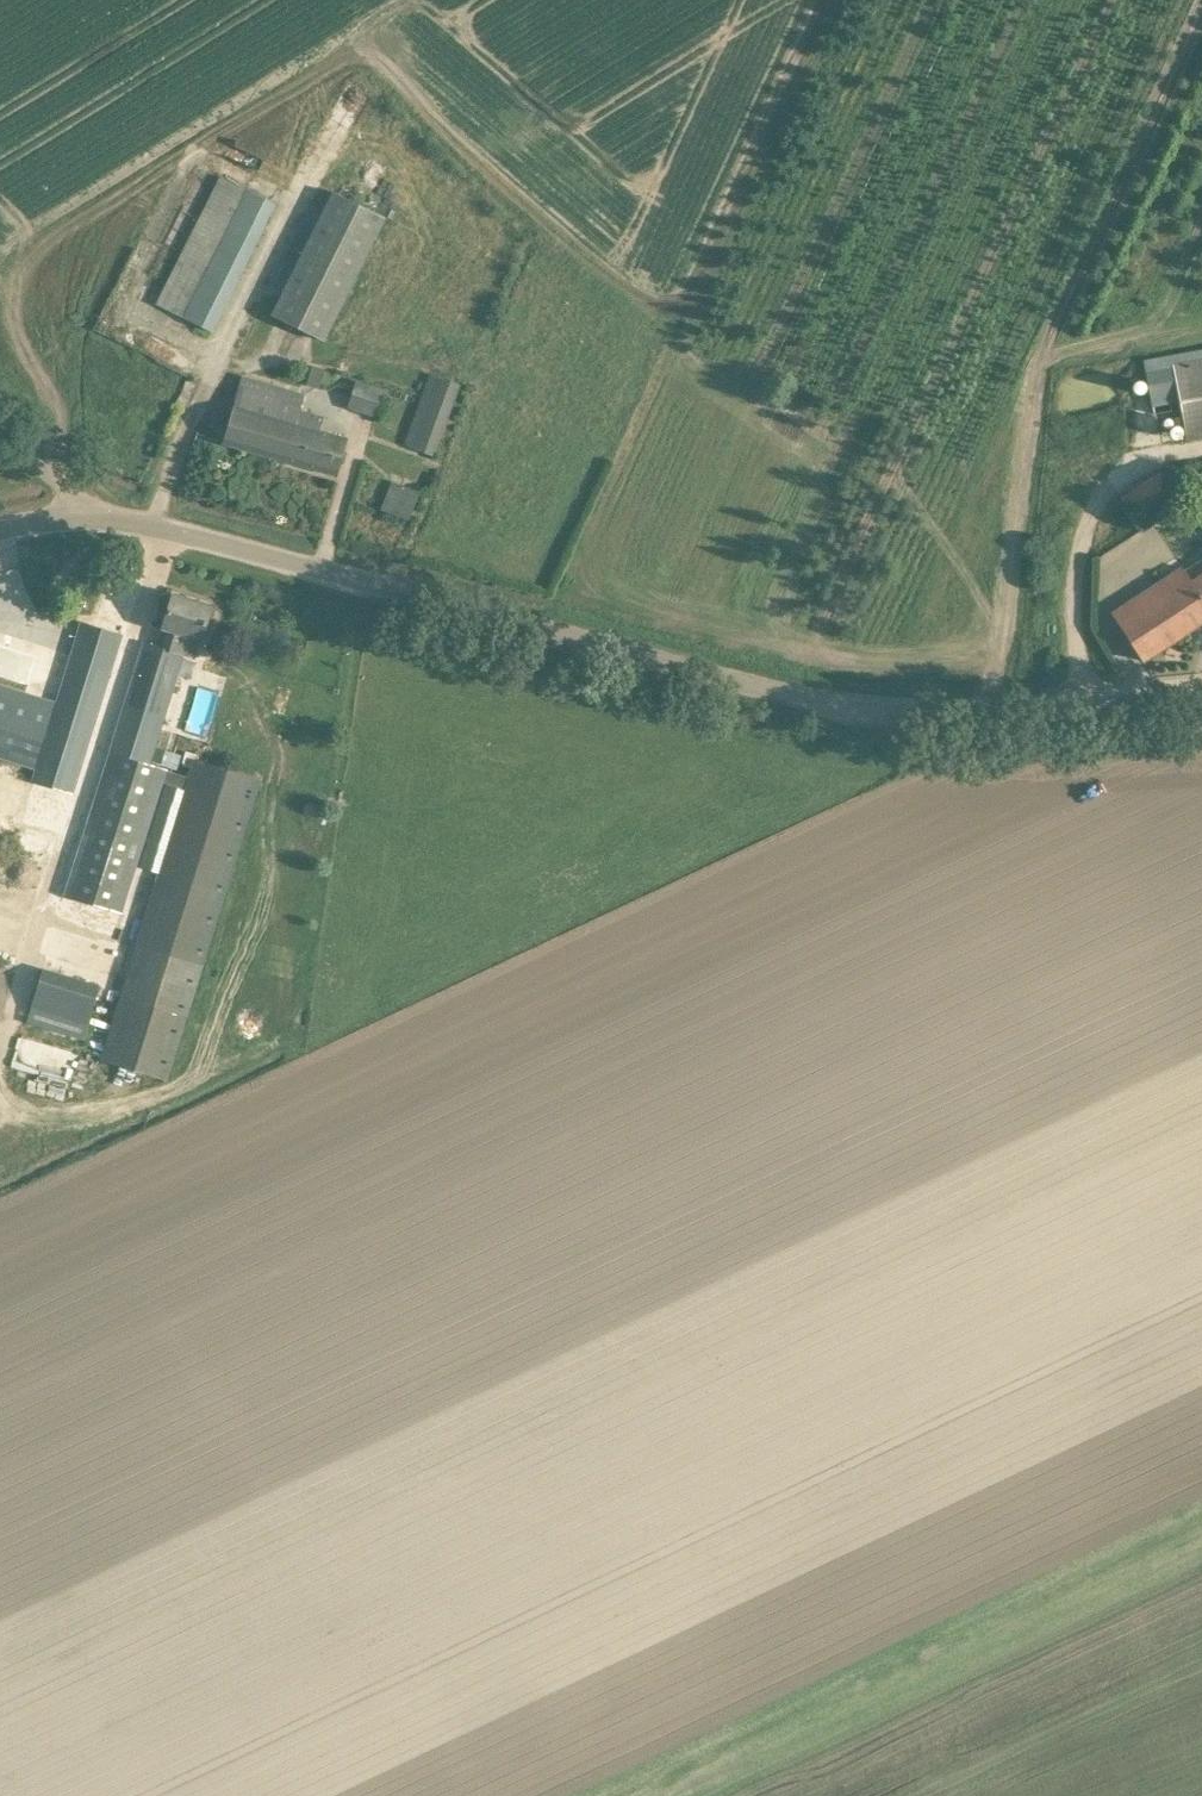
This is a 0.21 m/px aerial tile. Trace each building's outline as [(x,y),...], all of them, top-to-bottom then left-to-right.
[(355,29),(296,0),(290,0),(214,153),(101,381),(164,413),(183,374),(278,184),(355,29)] [(386,218),(332,192),(271,314),(325,341),(386,218)] [(1143,359),(1152,407),(1180,401),(1186,438),(1201,435),(1201,349),(1143,359)] [(430,374),(404,445),(434,456),(460,385),(430,374)] [(337,475),(348,438),(320,429),(324,416),(300,410),(305,394),(242,376),(223,442),(337,475)] [(386,390),(355,380),(347,408),(377,418),(386,390)] [(409,521),(420,492),(391,480),(380,510),(409,521)] [(1197,625),(1201,621),(1201,558),(1184,570),(1183,567),(1166,578),(1197,625)] [(1166,578),(1112,613),(1143,660),(1197,625),(1166,578)] [(145,641),(110,752),(149,764),(172,689),(183,654),(195,658),(201,638),(212,605),(173,594),(163,627),(167,628),(162,646),(145,641)] [(80,621),(57,703),(0,685),(0,756),(36,767),(32,780),(71,794),(123,634),(87,623),(80,621)] [(153,762),(170,767),(174,753),(157,748),(153,762)] [(160,872),(102,1060),(166,1079),(260,778),(196,758),(190,777),(166,769),(149,764),(110,752),(64,894),(121,912),(163,780),(187,787),(186,789),(160,872)] [(26,1020),(83,1036),(99,981),(42,965),(26,1020)]
